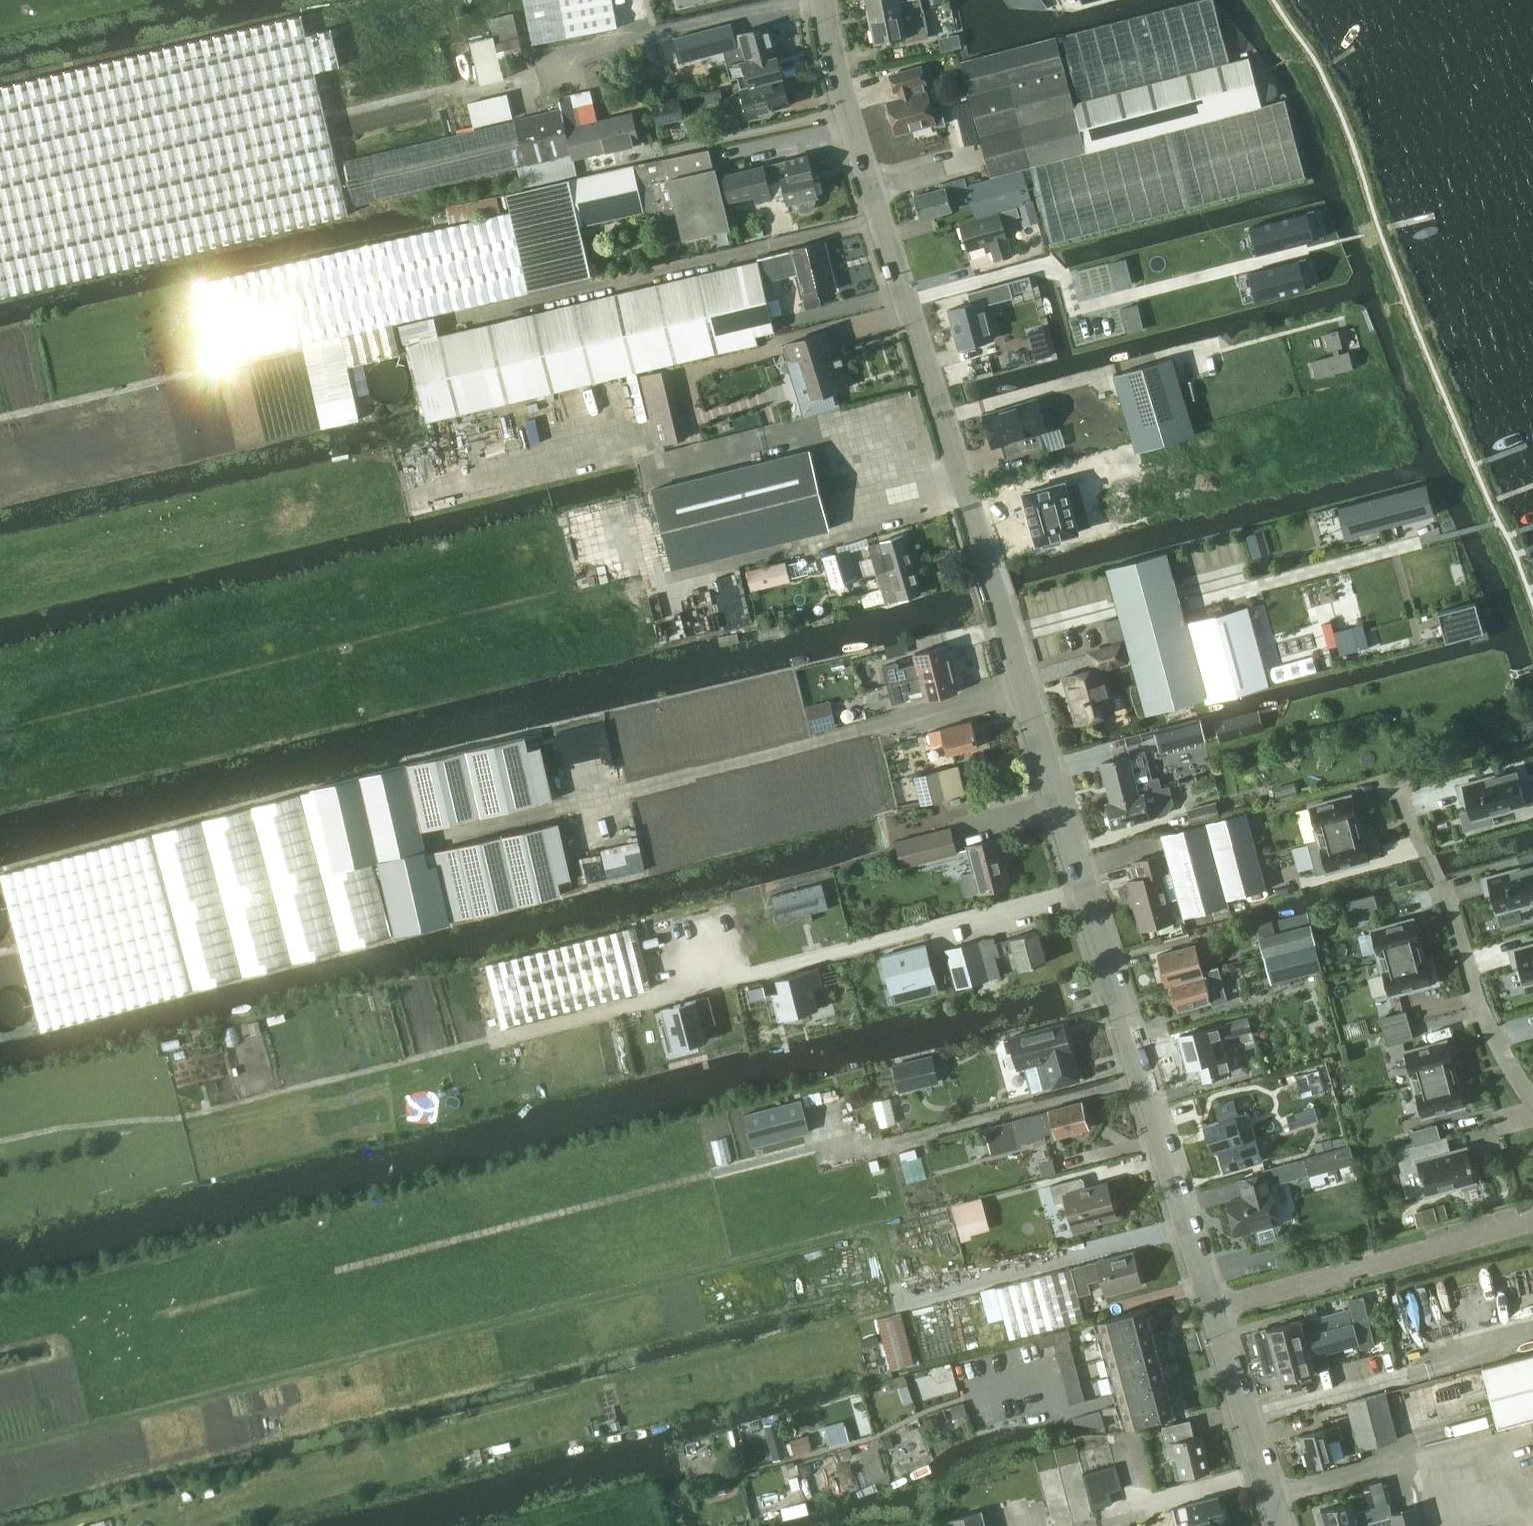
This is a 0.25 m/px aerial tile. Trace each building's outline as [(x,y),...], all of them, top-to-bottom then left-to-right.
[(534,44),(616,28),(611,0),(525,0),(534,44)] [(871,18),(923,8),(922,0),(902,0),(900,0),(868,0),(871,18)] [(1010,7),(1045,9),(1038,0),(1005,0),(1010,7)] [(1031,167),(1052,243),(1305,177),(1300,155),(1286,99),(1262,105),(1249,57),(1230,62),(1214,0),(1198,0),(1063,36),(1079,101),(1074,103),(1087,152),(1031,167)] [(929,37),(923,8),(871,18),(876,43),(906,37),(907,42),(929,37)] [(496,43),(518,37),(512,14),(490,20),(494,35),(496,43)] [(307,35),(302,15),(299,16),(0,88),(0,298),(348,215),(346,207),(333,155),(313,72),(338,66),(341,65),(332,29),(329,29),(307,35)] [(734,24),(677,39),(683,62),(727,51),(730,64),(749,60),(750,60),(750,59),(770,54),(771,60),(780,58),(773,27),(738,36),(734,24)] [(959,34),(949,36),(952,49),(961,47),(959,34)] [(470,40),(481,84),(505,78),(494,35),(470,40)] [(523,54),(518,37),(496,43),(501,60),(523,54)] [(1054,37),(960,62),(981,139),(985,155),(991,177),(967,184),(970,195),(976,217),(1017,205),(1032,201),(1023,169),(1031,167),(1087,152),(1074,103),(1070,90),(1060,53),(1056,37),(1054,37)] [(730,64),(728,65),(731,79),(738,78),(741,89),(746,88),(785,78),(780,58),(771,60),(770,54),(750,59),(750,60),(749,60),(730,64)] [(927,84),(922,69),(891,77),(895,91),(899,90),(902,100),(888,104),(896,133),(933,123),(934,127),(946,124),(942,108),(931,111),(926,91),(925,92),(923,85),(927,84)] [(785,78),(746,88),(749,98),(747,100),(750,111),(753,112),(754,118),(770,113),(769,111),(794,104),(794,101),(796,99),(794,90),(791,89),(787,77),(785,78)] [(706,90),(708,103),(725,100),(722,87),(706,90)] [(589,89),(558,97),(560,109),(565,128),(596,121),(589,89)] [(468,104),(441,111),(446,134),(473,128),(512,118),(506,94),(467,103),(468,104)] [(683,118),(678,98),(651,104),(656,124),(683,118)] [(560,109),(522,118),(532,164),(571,154),(565,128),(560,109)] [(596,121),(565,128),(571,154),(572,159),(640,143),(632,112),(596,121)] [(351,159),(343,161),(355,206),(519,167),(532,164),(522,118),(474,129),(367,155),(351,159)] [(709,149),(682,155),(699,232),(731,224),(717,166),(713,167),(709,149)] [(532,164),(519,167),(524,187),(576,174),(572,159),(571,154),(532,164)] [(785,160),(724,175),(731,201),(754,196),(755,202),(771,199),(784,196),(786,204),(793,202),(795,207),(799,210),(803,211),(808,211),(812,209),(815,206),(817,202),(816,196),(818,196),(807,154),(785,160)] [(664,222),(668,240),(699,232),(682,155),(569,180),(522,191),(507,194),(502,195),(504,206),(510,205),(511,212),(385,240),(198,282),(215,362),(301,343),(320,427),(358,419),(346,365),(398,354),(391,322),(403,320),(591,276),(580,226),(644,212),(644,210),(666,205),(670,221),(664,222)] [(921,219),(953,210),(950,201),(970,195),(967,184),(965,175),(944,181),(945,186),(914,194),(921,219)] [(500,212),(496,197),(445,208),(449,224),(500,212)] [(1032,201),(1017,205),(1022,222),(1038,218),(1033,201),(1032,201)] [(961,224),(969,251),(992,245),(996,259),(1014,254),(1003,222),(1020,216),(1017,209),(961,224)] [(1315,214),(1258,228),(1265,256),(1322,241),(1315,214)] [(862,233),(835,237),(836,247),(849,245),(851,253),(864,251),(862,233)] [(839,287),(826,239),(767,254),(757,256),(758,262),(763,281),(797,273),(806,309),(819,306),(821,302),(819,296),(822,291),(839,287)] [(1252,274),(1239,278),(1245,301),(1258,297),(1258,298),(1256,299),(1256,300),(1314,285),(1314,284),(1312,284),(1306,259),(1307,259),(1307,258),(1249,273),(1249,274),(1251,274),(1252,274)] [(1122,261),(1110,264),(1117,291),(1129,288),(1122,261)] [(775,331),(763,281),(758,262),(438,338),(433,319),(401,326),(422,422),(426,421),(427,423),(758,345),(756,336),(775,331)] [(1028,273),(1010,278),(1014,290),(1032,285),(1028,273)] [(990,286),(983,288),(967,293),(971,304),(950,310),(948,311),(960,349),(995,338),(985,305),(989,303),(1005,298),(1014,295),(1012,291),(1009,280),(990,286)] [(1135,309),(1123,312),(1130,340),(1142,337),(1135,309)] [(1335,354),(1311,361),(1316,378),(1355,368),(1349,350),(1340,353),(1339,348),(1343,347),(1339,329),(1324,333),(1329,351),(1334,350),(1335,354)] [(802,356),(803,361),(809,380),(797,384),(805,408),(806,412),(810,411),(832,404),(829,392),(833,391),(849,386),(842,362),(844,361),(842,356),(834,359),(825,332),(783,345),(783,347),(784,346),(788,358),(787,359),(787,360),(802,356)] [(1049,346),(1033,350),(1035,359),(1051,355),(1049,346)] [(386,358),(381,360),(376,362),(372,366),(369,370),(367,375),(367,380),(367,385),(369,390),(372,395),(376,398),(381,400),(386,402),(391,402),(396,400),(401,398),(405,395),(408,390),(410,385),(411,380),(410,375),(408,370),(405,366),(401,362),(396,360),(391,358),(386,358)] [(1136,452),(1195,435),(1172,358),(1114,375),(1136,452)] [(669,370),(642,376),(658,444),(685,438),(669,370)] [(1038,399),(984,416),(993,446),(1001,444),(1006,459),(1044,448),(1039,432),(1047,430),(1038,399)] [(672,563),(829,525),(811,445),(653,484),(672,563)] [(1068,479),(1026,491),(1040,542),(1045,540),(1046,545),(1065,540),(1063,535),(1082,530),(1081,526),(1093,523),(1081,479),(1069,483),(1068,479)] [(1427,483),(1339,506),(1347,537),(1435,514),(1427,483)] [(868,546),(876,570),(912,559),(904,534),(868,546)] [(824,556),(833,585),(846,581),(858,577),(849,548),(837,552),(824,556)] [(790,576),(786,557),(747,567),(751,585),(790,576)] [(789,561),(792,573),(809,570),(807,558),(789,561)] [(888,602),(922,591),(912,559),(876,570),(881,588),(862,595),(865,607),(884,601),(885,603),(888,602)] [(1119,615),(1105,619),(1110,640),(1125,636),(1126,642),(1156,633),(1177,707),(1206,699),(1207,702),(1268,686),(1270,685),(1248,604),(1185,621),(1179,599),(1119,615)] [(1476,601),(1438,612),(1447,642),(1484,631),(1476,601)] [(1367,630),(1363,617),(1325,628),(1330,645),(1339,642),(1343,653),(1383,641),(1379,626),(1367,630)] [(1177,707),(1156,633),(1126,642),(1146,715),(1177,707)] [(1072,701),(1078,722),(1113,712),(1100,668),(1125,661),(1120,644),(1089,653),(1093,666),(1069,673),(1077,700),(1072,701)] [(898,662),(884,666),(889,684),(952,668),(949,655),(950,655),(948,647),(947,647),(946,645),(915,653),(917,663),(899,668),(898,662)] [(1272,680),(1319,668),(1314,652),(1268,664),(1272,680)] [(952,668),(889,684),(894,704),(907,700),(905,692),(923,687),(926,699),(958,691),(957,690),(959,689),(957,681),(955,681),(952,668)] [(830,701),(806,707),(813,732),(836,726),(830,701)] [(1264,730),(1258,709),(1214,721),(1219,742),(1264,730)] [(1198,718),(1156,729),(1161,751),(1206,740),(1203,728),(1203,727),(1200,717),(1198,718)] [(930,734),(928,735),(930,743),(932,743),(933,745),(945,741),(948,754),(979,746),(973,721),(929,732),(930,734)] [(525,737),(408,765),(423,830),(553,800),(541,747),(528,750),(525,737)] [(1103,765),(1101,768),(1103,776),(1106,776),(1113,801),(1162,789),(1162,787),(1160,776),(1152,778),(1146,752),(1103,763),(1103,765)] [(450,923),(449,920),(434,851),(426,853),(426,851),(425,852),(405,766),(314,789),(332,870),(377,857),(394,935),(450,923)] [(915,778),(922,804),(965,793),(959,767),(915,778)] [(1510,811),(1509,808),(1526,804),(1517,771),(1458,787),(1462,801),(1467,800),(1469,811),(1462,813),(1466,829),(1493,821),(1491,813),(1496,812),(1496,815),(1510,811)] [(1299,796),(1295,783),(1275,788),(1278,801),(1299,796)] [(1113,801),(1107,803),(1110,814),(1108,816),(1110,824),(1113,825),(1113,826),(1150,816),(1151,817),(1167,813),(1174,803),(1170,786),(1162,787),(1162,789),(1113,801)] [(42,1031),(351,948),(394,935),(377,857),(332,870),(314,789),(1,875),(42,1031)] [(1352,795),(1309,807),(1316,830),(1317,829),(1320,838),(1359,828),(1356,819),(1358,818),(1357,813),(1360,812),(1357,800),(1353,801),(1352,795)] [(1194,827),(1207,823),(1221,820),(1215,802),(1188,809),(1194,827)] [(1247,812),(1221,820),(1207,823),(1218,866),(1258,855),(1252,837),(1247,812)] [(571,878),(558,823),(434,851),(449,920),(560,894),(557,881),(571,878)] [(1162,836),(1166,853),(1178,898),(1183,918),(1229,906),(1227,899),(1218,866),(1207,823),(1194,827),(1162,836)] [(957,853),(950,828),(896,842),(902,867),(957,853)] [(1320,838),(1306,842),(1315,874),(1327,871),(1369,859),(1368,854),(1371,853),(1368,840),(1364,841),(1363,836),(1361,837),(1359,828),(1320,838)] [(962,872),(968,891),(979,888),(980,889),(1011,881),(998,834),(967,843),(974,869),(962,872)] [(1518,857),(1521,864),(1532,860),(1532,852),(1518,857)] [(1175,921),(1169,900),(1178,898),(1166,853),(1133,863),(1137,877),(1127,882),(1141,930),(1175,921)] [(1258,855),(1218,866),(1227,899),(1267,889),(1258,855)] [(1483,879),(1487,894),(1492,893),(1497,911),(1501,926),(1525,920),(1521,907),(1532,904),(1532,865),(1483,879)] [(822,883),(772,896),(778,922),(799,916),(800,916),(810,913),(811,913),(829,909),(822,883)] [(1349,902),(1353,915),(1378,908),(1374,895),(1349,902)] [(1273,921),(1256,925),(1259,936),(1265,956),(1314,943),(1308,912),(1273,921)] [(1379,953),(1382,962),(1421,951),(1418,942),(1420,942),(1419,937),(1422,936),(1419,923),(1415,924),(1414,919),(1371,930),(1378,954),(1379,953)] [(636,926),(487,965),(503,1031),(653,993),(636,926)] [(1011,938),(996,942),(999,955),(1015,951),(1020,969),(1047,962),(1038,930),(1011,937),(1011,938)] [(978,941),(947,949),(958,989),(989,980),(978,941)] [(1320,969),(1314,943),(1265,956),(1271,982),(1320,969)] [(926,944),(882,956),(891,992),(935,981),(926,944)] [(1166,987),(1170,985),(1170,984),(1203,975),(1202,971),(1203,971),(1196,945),(1158,956),(1162,972),(1160,974),(1162,981),(1165,982),(1166,987)] [(1510,951),(1514,966),(1519,964),(1524,983),(1527,992),(1532,990),(1532,945),(1510,951)] [(1431,983),(1430,977),(1433,977),(1430,964),(1426,965),(1425,960),(1423,960),(1421,951),(1382,962),(1384,971),(1383,971),(1389,995),(1431,983)] [(780,991),(773,993),(779,1019),(819,1009),(814,989),(824,986),(819,968),(776,979),(780,991)] [(1218,968),(1203,972),(1203,971),(1202,971),(1203,975),(1170,984),(1170,985),(1174,998),(1171,1000),(1173,1007),(1176,1008),(1177,1012),(1211,1003),(1212,1007),(1228,1003),(1218,968)] [(764,985),(748,990),(751,1001),(767,997),(764,985)] [(697,999),(665,1008),(670,1029),(676,1027),(681,1047),(708,1041),(704,1026),(715,1023),(709,1000),(698,1003),(697,999)] [(1409,1024),(1406,1011),(1381,1018),(1384,1031),(1409,1024)] [(1207,1029),(1207,1028),(1179,1036),(1188,1069),(1201,1065),(1205,1079),(1231,1072),(1222,1040),(1252,1031),(1248,1016),(1235,1020),(1221,1025),(1221,1026),(1207,1029)] [(225,1020),(219,1022),(221,1030),(227,1028),(225,1020)] [(258,1022),(247,1024),(250,1036),(261,1033),(258,1022)] [(1063,1024),(1009,1040),(1004,1041),(1007,1054),(1012,1052),(1017,1070),(1037,1065),(1043,1089),(1051,1087),(1051,1088),(1079,1080),(1063,1024)] [(1384,1031),(1388,1044),(1413,1038),(1409,1024),(1384,1031)] [(181,1037),(174,1039),(175,1046),(183,1044),(181,1037)] [(1413,1075),(1415,1083),(1454,1073),(1452,1064),(1453,1064),(1452,1059),(1455,1058),(1452,1045),(1449,1046),(1447,1040),(1405,1052),(1411,1075),(1413,1075)] [(893,1065),(899,1092),(939,1083),(933,1056),(893,1065)] [(1319,1070),(1296,1076),(1302,1097),(1325,1091),(1319,1070)] [(1458,1081),(1456,1082),(1454,1073),(1415,1083),(1417,1092),(1416,1093),(1422,1116),(1464,1104),(1463,1099),(1466,1098),(1463,1086),(1460,1086),(1458,1081)] [(802,1100),(744,1116),(752,1147),(810,1132),(802,1100)] [(1082,1103),(1039,1115),(1045,1135),(1056,1132),(1057,1137),(1089,1128),(1086,1118),(1089,1115),(1087,1106),(1082,1105),(1082,1103)] [(1315,1107),(1288,1116),(1292,1128),(1319,1119),(1315,1107)] [(1234,1115),(1204,1124),(1212,1151),(1218,1149),(1239,1143),(1236,1132),(1252,1127),(1248,1113),(1235,1117),(1234,1115)] [(1039,1115),(986,1130),(992,1152),(993,1156),(1024,1147),(1023,1143),(1045,1137),(1045,1135),(1039,1115)] [(1440,1138),(1437,1124),(1412,1131),(1415,1145),(1440,1138)] [(1239,1143),(1218,1149),(1224,1170),(1263,1158),(1257,1137),(1239,1143)] [(1440,1138),(1415,1145),(1397,1150),(1403,1173),(1419,1169),(1426,1194),(1462,1184),(1463,1189),(1481,1184),(1476,1166),(1472,1167),(1467,1148),(1445,1154),(1440,1138)] [(915,1149),(900,1153),(908,1183),(926,1178),(921,1157),(918,1157),(915,1149)] [(1052,1159),(1038,1163),(1042,1177),(1055,1173),(1052,1159)] [(1239,1179),(1244,1198),(1227,1202),(1227,1203),(1236,1234),(1255,1229),(1258,1228),(1262,1242),(1275,1238),(1282,1226),(1281,1222),(1272,1188),(1271,1188),(1270,1186),(1307,1176),(1305,1166),(1303,1160),(1265,1170),(1266,1172),(1239,1179)] [(1051,1185),(1055,1199),(1056,1204),(1067,1201),(1075,1231),(1096,1225),(1095,1220),(1116,1214),(1115,1210),(1118,1209),(1115,1200),(1112,1201),(1108,1183),(1086,1189),(1082,1177),(1051,1185)] [(982,1196),(952,1204),(958,1224),(987,1216),(982,1196)] [(1444,1204),(1413,1212),(1417,1226),(1448,1218),(1444,1204)] [(1077,1267),(1070,1269),(1078,1297),(1083,1295),(1090,1293),(1087,1283),(1101,1279),(1105,1291),(1141,1281),(1132,1247),(1096,1257),(1097,1261),(1077,1267)] [(1084,1319),(1078,1297),(1070,1269),(996,1288),(1010,1339),(1084,1319)] [(1376,1346),(1364,1296),(1348,1300),(1351,1309),(1359,1342),(1361,1350),(1376,1346)] [(1093,1318),(1098,1335),(1151,1321),(1147,1303),(1093,1318)] [(1333,1314),(1299,1322),(1311,1372),(1330,1368),(1326,1351),(1341,1347),(1356,1343),(1359,1342),(1351,1309),(1333,1314)] [(877,1320),(890,1370),(913,1363),(900,1314),(877,1320)] [(1264,1329),(1256,1331),(1267,1376),(1270,1376),(1273,1390),(1295,1384),(1293,1377),(1311,1372),(1299,1322),(1298,1320),(1264,1329)] [(1156,1338),(1151,1321),(1098,1335),(1103,1353),(1156,1338)] [(1068,1330),(1060,1332),(1063,1342),(1071,1339),(1068,1330)] [(1060,1332),(1051,1334),(1054,1344),(1063,1342),(1060,1332)] [(1051,1334),(1038,1337),(1040,1347),(1054,1344),(1051,1334)] [(877,1335),(861,1340),(863,1348),(879,1343),(877,1335)] [(1161,1355),(1156,1338),(1103,1353),(1107,1370),(1161,1355)] [(1070,1345),(1055,1349),(1057,1356),(1072,1352),(1070,1345)] [(1072,1352),(1057,1356),(1059,1362),(1073,1358),(1072,1352)] [(1529,1419),(1532,1418),(1532,1354),(1482,1367),(1497,1428),(1529,1419)] [(1112,1387),(1165,1373),(1161,1355),(1107,1370),(1112,1387)] [(1075,1362),(1060,1366),(1061,1373),(1076,1369),(1075,1362)] [(1076,1369),(1061,1373),(1063,1380),(1078,1376),(1076,1369)] [(1168,1382),(1165,1373),(1112,1387),(1114,1396),(1117,1404),(1170,1390),(1168,1382)] [(1079,1380),(1064,1385),(1066,1391),(1081,1387),(1079,1380)] [(907,1385),(899,1388),(904,1404),(913,1401),(907,1385)] [(1081,1387),(1066,1391),(1068,1398),(1083,1394),(1081,1387)] [(1175,1407),(1170,1390),(1117,1404),(1121,1422),(1175,1407)] [(1360,1449),(1399,1439),(1387,1393),(1347,1404),(1360,1449)] [(1085,1401),(1083,1394),(1068,1398),(1069,1405),(1085,1401)] [(965,1403),(952,1407),(956,1419),(968,1416),(965,1403)] [(1099,1411),(1092,1413),(1096,1426),(1104,1428),(1105,1428),(1099,1411)] [(1092,1413),(1073,1418),(1075,1423),(1096,1426),(1092,1413)] [(780,1421),(767,1424),(773,1449),(776,1459),(789,1456),(786,1445),(780,1421)] [(844,1421),(825,1427),(831,1447),(850,1441),(844,1421)] [(1169,1457),(1171,1457),(1178,1481),(1210,1472),(1200,1437),(1193,1439),(1188,1422),(1162,1430),(1169,1457)] [(1300,1438),(1309,1469),(1333,1463),(1328,1443),(1342,1440),(1338,1428),(1300,1438)] [(807,1435),(790,1441),(794,1454),(812,1449),(807,1435)] [(890,1437),(882,1441),(886,1449),(894,1446),(890,1437)] [(850,1448),(842,1450),(845,1458),(853,1455),(850,1448)] [(810,1463),(800,1466),(803,1477),(809,1475),(812,1469),(810,1463)] [(1103,1468),(1083,1473),(1092,1507),(1112,1502),(1103,1468)] [(797,1476),(789,1478),(792,1490),(800,1488),(797,1476)] [(732,1480),(718,1484),(720,1494),(734,1490),(732,1480)] [(184,1501),(193,1499),(192,1497),(186,1492),(182,1493),(184,1501)] [(1173,1508),(1177,1522),(1191,1519),(1193,1525),(1215,1525),(1214,1525),(1226,1522),(1219,1496),(1173,1508)] [(1326,1525),(1354,1525),(1391,1516),(1391,1515),(1388,1504),(1355,1513),(1353,1502),(1322,1511),(1326,1525)] [(1403,1511),(1407,1525),(1421,1525),(1416,1508),(1403,1511)] [(1403,1511),(1391,1515),(1391,1516),(1354,1525),(1407,1525),(1403,1511)] [(982,1512),(947,1521),(949,1525),(986,1525),(982,1512)]
